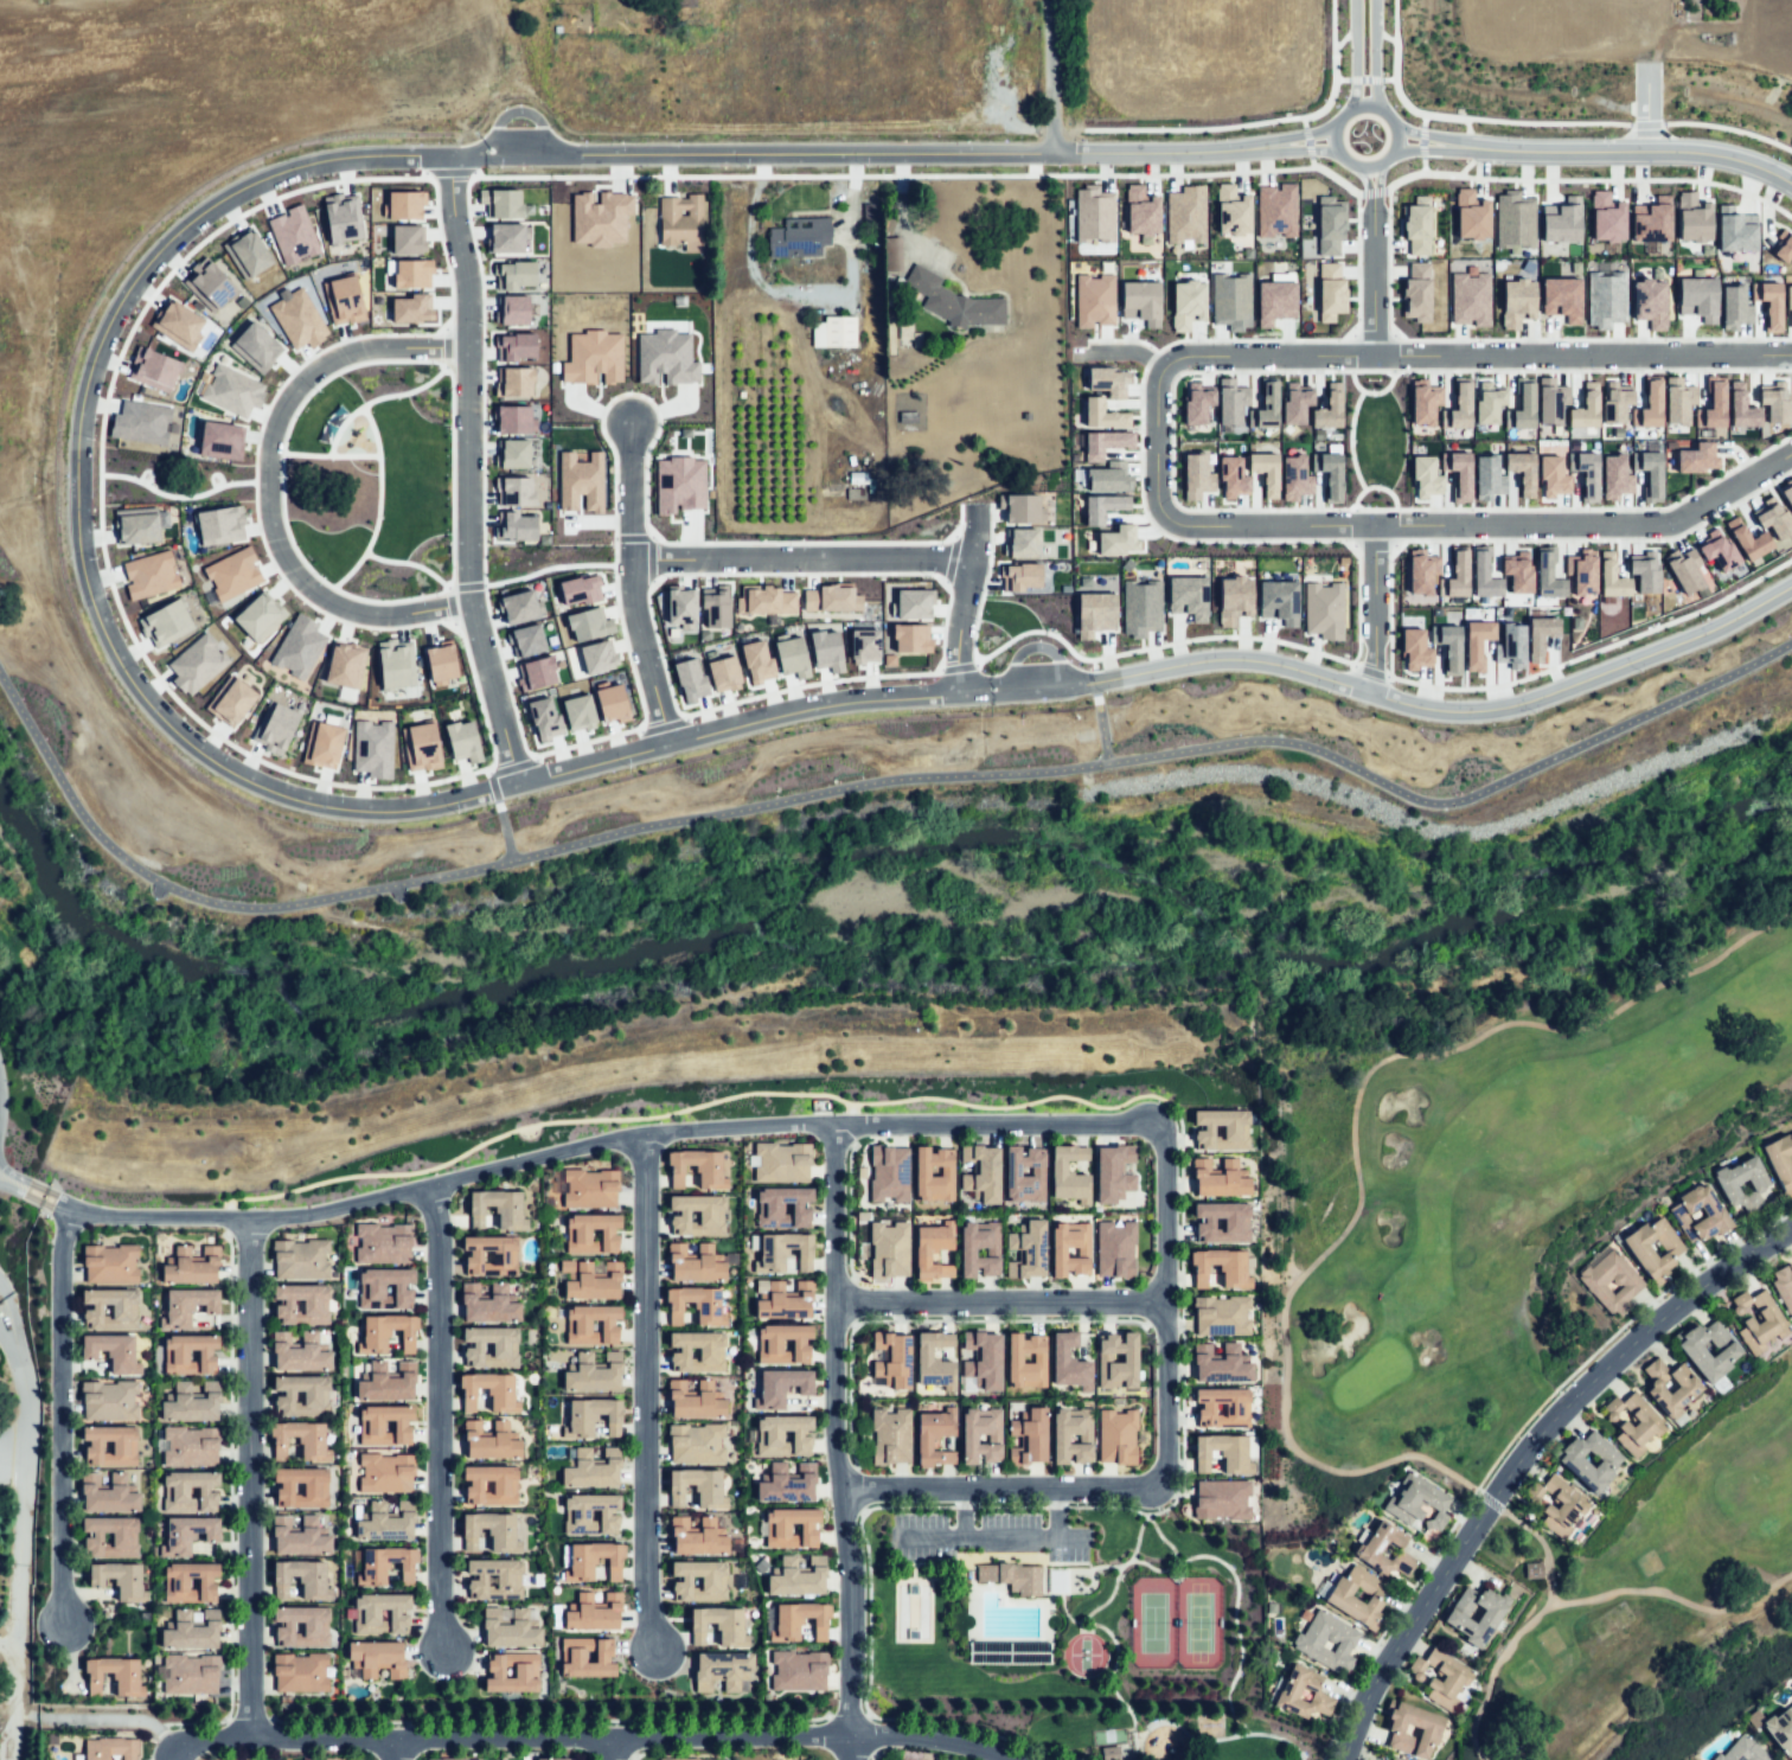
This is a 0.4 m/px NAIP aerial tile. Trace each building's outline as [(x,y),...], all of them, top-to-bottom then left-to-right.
[(1256,186),(1257,236),(1295,236),(1294,182),(1276,183),(1276,186),(1256,186)] [(1216,234),(1249,234),(1250,195),(1233,194),(1234,183),(1217,183),(1216,234)] [(1159,233),(1158,195),(1142,195),(1142,184),(1125,184),(1126,233),(1139,233),(1139,244),(1150,244),(1150,233),(1159,233)] [(1074,186),(1075,240),(1114,239),(1113,191),(1097,192),(1097,185),(1074,186)] [(1204,242),(1204,185),(1180,185),(1180,192),(1166,192),(1165,242),(1204,242)] [(1489,200),(1473,200),(1473,188),(1455,188),(1456,238),(1489,238),(1489,200)] [(520,189),(478,189),(478,203),(485,203),(485,218),(520,218),(520,189)] [(1608,190),(1590,190),(1591,241),(1624,240),(1624,201),(1608,202),(1608,190)] [(421,218),(420,191),(387,192),(387,204),(381,204),(382,219),(421,218)] [(1710,202),(1695,202),(1695,191),(1677,191),(1678,241),(1710,241),(1710,202)] [(571,242),(588,242),(588,247),(610,247),(610,242),(624,242),(624,214),(633,214),(633,193),(597,192),(597,203),(591,203),(591,193),(572,192),(571,242)] [(1496,192),(1495,247),(1533,248),(1535,197),(1518,197),(1518,192),(1496,192)] [(363,239),(358,193),(323,197),(328,242),(363,239)] [(704,194),(704,255),(683,255),(683,245),(661,245),(660,196),(678,196),(678,199),(687,199),(687,194),(704,194)] [(1631,205),(1631,241),(1669,240),(1668,194),(1654,195),(1654,204),(1631,205)] [(1338,255),(1338,238),(1344,238),(1343,218),(1345,218),(1344,201),(1333,201),(1333,195),(1313,195),(1313,221),(1317,221),(1317,255),(1338,255)] [(1430,255),(1428,195),(1413,195),(1413,204),(1403,205),(1405,255),(1430,255)] [(1540,205),(1541,242),(1580,241),(1579,195),(1563,195),(1563,205),(1540,205)] [(319,252),(301,205),(266,218),(283,265),(319,252)] [(1732,214),(1732,205),(1717,205),(1717,250),(1756,250),(1756,222),(1755,222),(1755,214),(1732,214)] [(830,211),(831,244),(821,245),(823,256),(769,257),(768,229),(787,228),(786,212),(830,211)] [(485,252),(523,251),(523,223),(489,223),(489,239),(485,239),(485,252)] [(391,254),(419,254),(419,224),(391,225),(391,254)] [(240,280),(271,265),(253,226),(222,241),(240,280)] [(1784,263),(1788,257),(1791,260),(1791,233),(1785,229),(1768,252),(1784,263)] [(887,238),(901,238),(901,273),(887,273),(887,238)] [(180,280),(212,313),(236,290),(204,257),(180,280)] [(394,288),(430,287),(430,259),(393,260),(394,288)] [(534,262),(494,262),(494,291),(516,290),(516,285),(534,285),(534,262)] [(913,262),(942,276),(939,284),(952,294),(962,294),(974,300),(1005,300),(1005,325),(969,325),(962,328),(948,326),(947,319),(924,307),(926,295),(904,283),(913,262)] [(1402,317),(1413,317),(1413,322),(1430,322),(1429,262),(1408,262),(1408,278),(1401,278),(1402,317)] [(1317,322),(1333,322),(1333,313),(1345,313),(1345,279),(1339,279),(1339,263),(1318,263),(1317,322)] [(1451,322),(1472,322),(1472,326),(1492,326),(1491,273),(1476,273),(1475,265),(1466,265),(1466,272),(1450,273),(1451,322)] [(1586,328),(1610,328),(1610,322),(1624,322),(1625,272),(1587,271),(1586,328)] [(1256,281),(1257,328),(1272,327),(1272,318),(1295,318),(1295,272),(1270,273),(1270,281),(1256,281)] [(321,282),(332,326),(365,318),(354,274),(321,282)] [(1211,324),(1226,324),(1227,330),(1250,330),(1249,274),(1211,275),(1211,324)] [(1113,275),(1075,275),(1075,328),(1092,327),(1092,325),(1114,324),(1113,275)] [(1579,277),(1540,278),(1541,315),(1565,314),(1565,324),(1580,324),(1579,277)] [(1677,278),(1677,314),(1701,314),(1701,324),(1719,324),(1717,277),(1677,278)] [(1501,280),(1501,329),(1519,329),(1519,319),(1534,319),(1534,280),(1501,280)] [(1664,280),(1632,280),(1632,319),(1647,319),(1647,330),(1665,330),(1664,280)] [(1159,282),(1121,281),(1120,318),(1144,318),(1144,328),(1158,328),(1159,282)] [(1171,281),(1171,332),(1188,331),(1188,321),(1204,320),(1204,281),(1171,281)] [(1781,332),(1780,282),(1750,283),(1750,301),(1764,301),(1765,332),(1781,332)] [(1720,285),(1721,330),(1737,329),(1737,323),(1752,323),(1751,304),(1744,305),(1743,285),(1720,285)] [(306,342),(308,346),(328,335),(302,287),(268,305),(291,350),(306,342)] [(425,295),(390,296),(391,322),(425,322),(425,295)] [(527,295),(495,295),(495,324),(528,324),(527,295)] [(203,320),(168,296),(149,325),(184,349),(203,320)] [(856,315),(856,348),(814,348),(814,321),(826,321),(826,315),(856,315)] [(228,345),(258,373),(282,348),(252,320),(228,345)] [(636,333),(637,384),(656,383),(656,373),(663,373),(663,383),(698,382),(698,361),(690,361),(689,333),(673,333),(673,328),(653,328),(653,333),(636,333)] [(561,383),(594,382),(594,372),(601,372),(601,382),(621,382),(621,333),(605,333),(605,331),(568,331),(568,362),(561,362),(561,383)] [(535,357),(535,334),(495,333),(494,361),(516,361),(516,357),(535,357)] [(180,362),(138,345),(125,376),(168,393),(180,362)] [(266,385),(214,362),(198,397),(244,419),(251,405),(255,407),(266,385)] [(532,368),(495,367),(495,397),(531,397),(532,368)] [(1106,389),(1106,398),(1121,398),(1121,382),(1128,382),(1128,368),(1087,368),(1087,389),(1106,389)] [(1681,376),(1665,376),(1664,423),(1688,424),(1688,404),(1696,404),(1696,387),(1681,386),(1681,376)] [(1709,408),(1694,409),(1694,426),(1725,426),(1724,376),(1704,376),(1704,389),(1708,389),(1709,408)] [(1248,387),(1234,386),(1234,378),(1218,377),(1217,424),(1240,425),(1240,405),(1248,405),(1248,387)] [(1439,410),(1440,428),(1471,427),(1470,377),(1454,377),(1454,409),(1439,410)] [(1554,377),(1538,377),(1538,425),(1560,424),(1560,405),(1569,405),(1569,386),(1554,386),(1554,377)] [(1277,380),(1262,379),(1261,410),(1247,409),(1247,426),(1276,427),(1277,380)] [(1411,425),(1434,425),(1434,405),(1441,405),(1441,386),(1427,386),(1427,379),(1411,379),(1411,425)] [(1534,428),(1534,379),(1516,379),(1516,410),(1503,410),(1504,428),(1534,428)] [(1630,408),(1630,427),(1661,426),(1660,379),(1645,379),(1645,408),(1630,408)] [(1759,425),(1759,407),(1744,407),(1743,380),(1729,381),(1730,426),(1759,425)] [(1206,405),(1214,405),(1214,388),(1198,388),(1198,381),(1186,382),(1186,395),(1182,395),(1183,424),(1206,424),(1206,405)] [(1497,423),(1497,405),(1506,405),(1506,386),(1490,386),(1490,381),(1475,381),(1476,423),(1497,423)] [(1598,381),(1582,381),(1581,408),(1567,408),(1566,426),(1597,427),(1598,381)] [(1282,424),(1304,424),(1304,405),(1312,405),(1312,390),(1297,390),(1297,382),(1283,382),(1282,424)] [(1340,427),(1341,382),(1326,382),(1326,408),(1310,408),(1310,427),(1340,427)] [(1624,423),(1625,404),(1632,404),(1633,390),(1619,389),(1619,384),(1603,384),(1602,423),(1624,423)] [(1786,423),(1787,386),(1757,386),(1757,404),(1766,404),(1765,422),(1786,423)] [(1129,426),(1129,411),(1103,412),(1102,396),(1084,396),(1084,427),(1129,426)] [(108,436),(163,446),(170,407),(121,398),(118,414),(112,413),(108,436)] [(530,406),(492,405),(492,418),(496,418),(496,433),(530,433),(530,406)] [(1131,431),(1084,432),(1085,462),(1102,462),(1102,447),(1132,447),(1131,431)] [(528,439),(496,439),(495,467),(528,468),(528,439)] [(1674,449),(1675,440),(1665,439),(1664,471),(1704,472),(1705,468),(1718,468),(1718,455),(1713,455),(1713,441),(1694,441),(1694,450),(1674,449)] [(601,451),(588,451),(588,461),(574,461),(573,451),(558,451),(559,510),(576,510),(576,494),(583,494),(583,514),(602,514),(601,451)] [(1183,500),(1198,500),(1198,491),(1214,490),(1213,452),(1182,454),(1183,500)] [(1440,470),(1455,470),(1455,486),(1451,486),(1451,503),(1472,502),(1471,452),(1440,452),(1440,470)] [(1535,453),(1503,452),(1503,471),(1519,472),(1519,498),(1534,498),(1535,453)] [(1598,503),(1597,452),(1567,452),(1567,470),(1581,470),(1582,503),(1598,503)] [(1277,454),(1247,453),(1247,472),(1263,472),(1262,498),(1277,499),(1277,454)] [(1310,471),(1326,471),(1325,502),(1340,503),(1341,453),(1310,453),(1310,471)] [(1602,454),(1601,499),(1618,499),(1618,492),(1633,493),(1633,474),(1624,474),(1625,454),(1602,454)] [(1304,477),(1304,455),(1282,455),(1281,500),(1297,501),(1297,494),(1312,494),(1312,477),(1304,477)] [(1442,475),(1434,475),(1433,455),(1411,456),(1412,499),(1426,499),(1426,493),(1442,493),(1442,475)] [(1474,455),(1475,500),(1490,500),(1490,493),(1506,493),(1506,474),(1498,475),(1497,455),(1474,455)] [(1539,456),(1540,499),(1554,499),(1554,493),(1569,493),(1568,475),(1561,475),(1561,455),(1539,456)] [(1248,475),(1240,476),(1240,456),(1219,457),(1220,499),(1234,499),(1234,494),(1249,494),(1248,475)] [(704,457),(655,458),(656,514),(675,514),(675,509),(704,508),(704,457)] [(1087,490),(1131,491),(1131,475),(1124,475),(1125,460),(1105,460),(1105,468),(1087,468),(1087,490)] [(532,477),(496,477),(495,506),(532,506),(532,477)] [(1791,515),(1791,480),(1791,478),(1775,487),(1791,515)] [(1038,494),(997,494),(997,508),(1005,509),(1004,523),(1038,523),(1038,494)] [(1129,496),(1085,495),(1084,525),(1102,526),(1103,509),(1129,510),(1129,496)] [(1760,529),(1767,525),(1776,541),(1791,532),(1791,523),(1784,508),(1780,511),(1773,497),(1749,510),(1760,529)] [(195,512),(200,545),(245,538),(240,504),(195,512)] [(115,543),(157,542),(157,508),(114,509),(115,543)] [(535,516),(516,516),(516,511),(497,511),(497,527),(493,527),(493,539),(535,539),(535,516)] [(1764,530),(1747,537),(1738,515),(1726,520),(1742,561),(1772,549),(1764,530)] [(1097,555),(1121,555),(1121,550),(1138,551),(1139,538),(1130,538),(1130,524),(1115,524),(1115,532),(1097,531),(1097,555)] [(1711,558),(1719,573),(1738,563),(1718,526),(1704,533),(1708,540),(1696,547),(1704,562),(1711,558)] [(1037,557),(1037,528),(1004,528),(1004,556),(1037,557)] [(263,582),(245,542),(220,553),(222,558),(202,567),(217,602),(263,582)] [(1553,545),(1535,546),(1536,597),(1565,596),(1565,579),(1553,579),(1553,545)] [(1503,596),(1503,578),(1488,578),(1487,546),(1472,546),(1473,597),(1503,596)] [(1439,557),(1424,556),(1424,548),(1409,548),(1408,594),(1432,594),(1432,574),(1439,574),(1439,557)] [(1437,595),(1467,596),(1468,549),(1452,548),(1451,579),(1437,578),(1437,595)] [(1675,549),(1662,556),(1682,595),(1703,585),(1694,567),(1700,563),(1692,548),(1679,555),(1675,549)] [(128,600),(178,586),(167,549),(121,562),(127,584),(124,584),(128,600)] [(1564,556),(1564,575),(1572,575),(1573,594),(1596,594),(1595,550),(1578,550),(1578,555),(1564,556)] [(1600,550),(1599,595),(1628,596),(1629,577),(1614,577),(1614,550),(1600,550)] [(1636,593),(1657,592),(1657,557),(1627,558),(1628,574),(1636,574),(1636,593)] [(998,564),(998,576),(1002,577),(1002,591),(1023,591),(1023,587),(1040,587),(1040,564),(998,564)] [(564,606),(582,600),(583,604),(600,599),(592,573),(557,583),(564,606)] [(1206,576),(1167,577),(1167,613),(1190,613),(1190,623),(1206,623),(1206,576)] [(1218,577),(1218,627),(1236,627),(1235,616),(1252,616),(1251,577),(1218,577)] [(1160,580),(1122,579),(1122,636),(1145,637),(1145,630),(1160,631),(1160,580)] [(1296,581),(1258,581),(1258,618),(1282,617),(1282,627),(1297,627),(1296,581)] [(1342,639),(1342,583),(1303,583),(1304,633),(1318,633),(1318,640),(1342,639)] [(728,626),(728,586),(700,586),(700,609),(704,609),(704,627),(728,626)] [(861,610),(860,594),(852,594),(852,586),(802,586),(803,611),(861,610)] [(736,612),(795,613),(796,587),(740,587),(740,596),(736,596),(736,612)] [(695,624),(695,590),(667,589),(666,623),(695,624)] [(931,618),(930,589),(895,590),(896,619),(931,618)] [(231,620),(257,643),(285,614),(259,590),(231,620)] [(538,618),(532,590),(497,596),(503,624),(538,618)] [(1114,592),(1076,594),(1077,639),(1092,639),(1091,630),(1115,629),(1114,592)] [(193,630),(179,598),(137,618),(151,649),(193,630)] [(600,620),(598,607),(566,614),(572,642),(614,633),(611,618),(600,620)] [(303,680),(326,636),(314,630),(317,623),(295,612),(268,662),(303,680)] [(1557,617),(1528,617),(1528,662),(1542,662),(1542,636),(1558,636),(1557,617)] [(1464,622),(1465,672),(1482,672),(1481,639),(1495,639),(1494,621),(1464,622)] [(512,657),(544,652),(539,623),(507,629),(512,657)] [(1508,669),(1525,669),(1524,623),(1500,624),(1501,644),(1492,644),(1493,662),(1507,662),(1508,669)] [(929,624),(892,625),(892,652),(930,651),(929,624)] [(1461,625),(1429,626),(1429,643),(1443,643),(1444,675),(1462,674),(1461,625)] [(1424,647),(1424,628),(1400,628),(1400,657),(1405,657),(1405,671),(1415,671),(1415,666),(1432,666),(1432,647),(1424,647)] [(829,673),(843,672),(838,629),(809,632),(813,668),(828,666),(829,673)] [(878,662),(878,629),(849,630),(850,663),(878,662)] [(165,663),(175,675),(171,678),(186,696),(229,662),(204,631),(165,663)] [(380,690),(413,687),(409,641),(396,642),(396,639),(376,641),(380,690)] [(577,647),(584,675),(613,668),(606,639),(577,647)] [(766,658),(763,639),(740,644),(747,683),(775,678),(772,657),(766,658)] [(428,682),(456,680),(451,640),(438,641),(438,646),(425,648),(428,682)] [(323,681),(351,688),(360,649),(332,642),(323,681)] [(705,652),(711,692),(740,688),(735,655),(716,658),(715,650),(705,652)] [(894,665),(894,654),(883,654),(883,665),(894,665)] [(520,691),(557,682),(550,655),(516,664),(519,677),(516,678),(520,691)] [(682,703),(709,695),(704,674),(700,675),(695,657),(672,663),(682,703)] [(230,728),(257,695),(230,674),(204,707),(230,728)] [(593,690),(602,722),(615,718),(616,723),(630,720),(620,683),(593,690)] [(596,725),(588,693),(560,700),(568,732),(596,725)] [(534,741),(563,735),(559,712),(553,713),(550,696),(527,701),(534,741)] [(299,713),(268,699),(249,741),(280,755),(299,713)] [(466,758),(468,763),(480,761),(472,719),(444,724),(450,761),(466,758)] [(343,727),(309,721),(301,762),(335,768),(343,727)] [(352,771),(366,772),(366,778),(390,779),(392,722),(353,721),(352,771)] [(400,727),(406,772),(440,767),(434,722),(400,727)] [(1247,1149),(1247,1110),(1191,1110),(1191,1126),(1193,1126),(1193,1150),(1247,1149)] [(1765,1148),(1786,1197),(1791,1195),(1791,1168),(1787,1158),(1791,1156),(1791,1136),(1765,1148)] [(802,1143),(750,1144),(750,1157),(756,1156),(756,1166),(750,1166),(750,1182),(780,1182),(779,1166),(802,1166),(802,1143)] [(908,1146),(870,1145),(869,1201),(881,1201),(881,1199),(907,1200),(908,1146)] [(915,1201),(932,1200),(953,1200),(952,1150),(928,1150),(928,1145),(914,1146),(915,1201)] [(1114,1204),(1114,1190),(1134,1190),(1134,1167),(1133,1167),(1133,1146),(1095,1145),(1095,1204),(1114,1204)] [(998,1203),(998,1146),(959,1146),(959,1162),(972,1162),(972,1174),(959,1174),(959,1191),(972,1191),(972,1202),(998,1203)] [(1044,1149),(1021,1149),(1021,1146),(1005,1146),(1004,1201),(1043,1201),(1044,1149)] [(1050,1198),(1077,1198),(1077,1204),(1089,1204),(1089,1173),(1065,1173),(1065,1160),(1088,1160),(1088,1146),(1050,1146),(1050,1198)] [(725,1186),(725,1148),(670,1148),(670,1185),(685,1185),(685,1169),(698,1169),(698,1186),(725,1186)] [(1756,1156),(1730,1169),(1728,1166),(1716,1172),(1734,1209),(1742,1205),(1748,1217),(1766,1209),(1758,1195),(1773,1188),(1756,1156)] [(1249,1195),(1249,1177),(1236,1177),(1236,1157),(1220,1158),(1221,1170),(1209,1170),(1208,1158),(1192,1158),(1193,1196),(1249,1195)] [(615,1170),(564,1171),(564,1183),(569,1183),(569,1193),(564,1193),(564,1209),(593,1208),(593,1193),(616,1193),(615,1170)] [(1708,1185),(1732,1227),(1695,1248),(1671,1207),(1708,1185)] [(808,1189),(754,1188),(753,1222),(788,1223),(788,1227),(801,1228),(801,1223),(807,1223),(808,1208),(800,1208),(800,1202),(808,1202),(808,1189)] [(471,1227),(471,1192),(525,1193),(524,1227),(500,1227),(500,1215),(495,1215),(495,1207),(487,1207),(486,1228),(471,1227)] [(728,1196),(668,1195),(668,1210),(681,1211),(680,1217),(673,1217),(673,1229),(680,1229),(680,1239),(693,1239),(693,1214),(702,1214),(700,1229),(721,1229),(722,1211),(728,1211),(728,1196)] [(1194,1243),(1248,1242),(1248,1225),(1241,1225),(1241,1217),(1248,1217),(1248,1202),(1192,1204),(1192,1218),(1201,1217),(1202,1223),(1194,1223),(1194,1243)] [(1684,1248),(1659,1212),(1624,1239),(1656,1282),(1677,1267),(1670,1259),(1684,1248)] [(625,1217),(570,1216),(569,1250),(604,1252),(604,1255),(617,1256),(617,1250),(623,1252),(625,1236),(616,1236),(616,1230),(625,1230),(625,1217)] [(1089,1217),(1056,1218),(1057,1278),(1067,1278),(1067,1269),(1077,1269),(1079,1279),(1090,1279),(1089,1217)] [(952,1220),(952,1244),(943,1244),(943,1267),(952,1267),(952,1281),(923,1281),(923,1223),(935,1223),(935,1230),(943,1230),(942,1220),(952,1220)] [(998,1220),(965,1220),(967,1280),(975,1280),(975,1272),(987,1271),(987,1280),(999,1280),(998,1220)] [(1043,1220),(1044,1280),(1015,1280),(1013,1269),(1024,1269),(1023,1256),(1011,1256),(1011,1240),(1022,1240),(1022,1224),(1028,1224),(1028,1220),(1043,1220)] [(1099,1220),(1099,1279),(1135,1279),(1135,1266),(1131,1266),(1131,1246),(1133,1246),(1133,1220),(1122,1220),(1122,1223),(1112,1223),(1112,1220),(1099,1220)] [(862,1221),(862,1230),(868,1230),(866,1263),(860,1263),(859,1279),(902,1279),(903,1221),(890,1221),(890,1229),(878,1229),(878,1221),(862,1221)] [(408,1224),(356,1224),(356,1237),(361,1237),(361,1248),(356,1248),(356,1263),(384,1262),(384,1248),(408,1248),(408,1224)] [(809,1269),(811,1234),(755,1234),(755,1269),(763,1269),(763,1272),(780,1272),(780,1248),(798,1248),(798,1269),(809,1269)] [(460,1236),(519,1237),(518,1271),(481,1269),(481,1276),(463,1275),(465,1256),(472,1257),(472,1250),(460,1250),(460,1236)] [(308,1244),(274,1244),(274,1275),(332,1275),(332,1263),(325,1263),(325,1254),(331,1254),(331,1239),(308,1239),(308,1244)] [(119,1249),(84,1249),(84,1280),(142,1280),(142,1268),(135,1268),(135,1259),(141,1259),(141,1243),(119,1243),(119,1249)] [(729,1280),(666,1280),(666,1248),(684,1248),(684,1256),(697,1256),(697,1248),(713,1248),(713,1260),(729,1260),(729,1280)] [(1615,1248),(1646,1285),(1628,1300),(1636,1307),(1624,1317),(1619,1310),(1614,1313),(1582,1276),(1615,1248)] [(1244,1250),(1191,1250),(1191,1288),(1206,1288),(1206,1264),(1219,1264),(1219,1287),(1250,1287),(1250,1277),(1244,1277),(1244,1250)] [(223,1255),(223,1282),(164,1281),(164,1266),(177,1266),(177,1255),(193,1255),(193,1263),(206,1263),(206,1255),(223,1255)] [(1791,1321),(1791,1272),(1788,1265),(1774,1273),(1778,1280),(1772,1284),(1791,1321)] [(416,1269),(360,1269),(360,1304),(396,1305),(396,1308),(408,1308),(408,1304),(415,1305),(415,1289),(408,1288),(408,1282),(416,1284),(416,1269)] [(621,1271),(621,1298),(565,1297),(567,1280),(578,1280),(578,1271),(594,1271),(594,1275),(608,1276),(608,1271),(621,1271)] [(723,1323),(723,1285),(667,1285),(667,1321),(683,1321),(683,1305),(696,1305),(696,1324),(723,1323)] [(808,1285),(808,1311),(753,1311),(754,1294),(766,1294),(766,1285),(781,1285),(781,1289),(795,1289),(795,1285),(808,1285)] [(273,1287),(332,1288),(331,1320),(294,1320),(294,1326),(276,1326),(277,1307),(284,1307),(284,1301),(273,1300),(273,1287)] [(1739,1330),(1754,1355),(1791,1332),(1765,1291),(1751,1300),(1743,1289),(1729,1299),(1737,1313),(1753,1305),(1758,1312),(1745,1320),(1747,1324),(1739,1330)] [(222,1316),(222,1291),(167,1291),(167,1326),(174,1326),(174,1329),(191,1330),(191,1305),(209,1305),(209,1316),(222,1316)] [(83,1292),(137,1292),(137,1324),(102,1324),(102,1330),(90,1330),(90,1324),(83,1324),(83,1311),(92,1311),(92,1304),(83,1304),(83,1292)] [(463,1294),(463,1321),(521,1323),(521,1304),(511,1304),(511,1294),(492,1294),(492,1303),(478,1303),(478,1294),(463,1294)] [(1248,1335),(1248,1296),(1192,1297),(1192,1335),(1248,1335)] [(621,1305),(567,1304),(565,1338),(601,1339),(601,1344),(613,1344),(614,1339),(620,1339),(620,1324),(613,1324),(613,1318),(621,1318),(621,1305)] [(416,1352),(416,1317),(361,1317),(361,1352),(370,1352),(370,1355),(386,1356),(386,1331),(404,1331),(404,1352),(416,1352)] [(1677,1340),(1715,1384),(1746,1358),(1734,1344),(1714,1361),(1702,1346),(1709,1339),(1716,1348),(1730,1336),(1716,1320),(1707,1329),(1700,1320),(1677,1340)] [(808,1323),(753,1321),(753,1357),(788,1357),(788,1362),(800,1362),(800,1357),(807,1357),(807,1342),(800,1342),(800,1336),(808,1336),(808,1323)] [(461,1327),(520,1329),(519,1361),(482,1361),(481,1367),(465,1367),(465,1348),(473,1348),(473,1342),(460,1342),(461,1327)] [(728,1331),(668,1330),(667,1346),(680,1346),(680,1352),(672,1352),(672,1364),(679,1364),(679,1374),(692,1374),(692,1349),(700,1349),(700,1364),(721,1364),(721,1348),(727,1348),(728,1331)] [(1090,1359),(1067,1359),(1067,1347),(1076,1347),(1076,1331),(1051,1331),(1052,1385),(1079,1384),(1079,1392),(1091,1392),(1090,1359)] [(1135,1331),(1119,1332),(1119,1333),(1097,1333),(1097,1387),(1136,1387),(1135,1331)] [(916,1385),(954,1384),(953,1359),(931,1359),(930,1347),(953,1347),(953,1332),(915,1333),(916,1385)] [(1000,1332),(962,1332),(962,1349),(974,1349),(974,1360),(960,1361),(960,1377),(973,1377),(973,1390),(1001,1389),(1000,1332)] [(1045,1337),(1020,1337),(1020,1332),(1007,1332),(1006,1386),(1022,1386),(1044,1387),(1045,1337)] [(909,1333),(871,1333),(871,1349),(882,1349),(883,1361),(871,1361),(871,1376),(882,1376),(882,1388),(909,1388),(909,1333)] [(94,1335),(135,1336),(134,1363),(140,1363),(140,1375),(113,1374),(113,1358),(108,1357),(108,1350),(98,1350),(98,1361),(84,1359),(84,1335),(94,1335)] [(219,1337),(165,1336),(164,1371),(199,1372),(199,1376),(212,1376),(212,1371),(218,1371),(219,1357),(211,1356),(211,1350),(219,1351),(219,1337)] [(1251,1381),(1251,1362),(1237,1362),(1237,1342),(1221,1342),(1221,1355),(1209,1355),(1210,1343),(1193,1343),(1193,1381),(1251,1381)] [(273,1344),(273,1372),(331,1372),(331,1353),(319,1353),(319,1345),(301,1345),(301,1352),(287,1352),(287,1344),(273,1344)] [(1679,1368),(1689,1381),(1694,1376),(1707,1391),(1673,1421),(1647,1390),(1653,1385),(1643,1372),(1658,1358),(1672,1375),(1679,1368)] [(622,1364),(622,1391),(567,1390),(567,1374),(578,1374),(578,1364),(594,1364),(594,1370),(608,1370),(608,1364),(622,1364)] [(807,1404),(807,1369),(753,1369),(753,1404),(760,1404),(760,1407),(776,1407),(776,1383),(794,1383),(794,1404),(807,1404)] [(417,1372),(416,1399),(361,1399),(361,1382),(373,1382),(373,1372),(389,1372),(389,1377),(403,1377),(403,1372),(417,1372)] [(465,1412),(465,1377),(518,1377),(518,1410),(493,1410),(493,1399),(488,1399),(488,1390),(480,1390),(480,1412),(465,1412)] [(271,1380),(331,1381),(331,1413),(293,1413),(293,1419),(276,1419),(276,1400),(283,1400),(284,1394),(271,1394),(271,1380)] [(140,1381),(115,1381),(115,1387),(82,1385),(81,1419),(139,1420),(139,1404),(134,1404),(134,1394),(140,1394),(140,1381)] [(731,1417),(670,1417),(670,1387),(687,1387),(687,1395),(699,1395),(699,1385),(716,1385),(716,1397),(731,1397),(731,1417)] [(1636,1391),(1669,1428),(1634,1459),(1617,1439),(1624,1433),(1602,1409),(1615,1397),(1623,1404),(1636,1391)] [(219,1394),(219,1421),(164,1420),(164,1403),(175,1403),(175,1394),(191,1394),(191,1399),(205,1399),(205,1394),(219,1394)] [(623,1436),(625,1401),(569,1401),(569,1435),(577,1435),(577,1439),(594,1439),(594,1414),(612,1414),(612,1436),(623,1436)] [(416,1407),(360,1406),(360,1441),(396,1441),(396,1446),(408,1446),(408,1441),(415,1441),(415,1426),(408,1426),(408,1420),(416,1420),(416,1407)] [(1047,1406),(1048,1466),(1011,1466),(1011,1452),(1028,1452),(1028,1445),(1022,1445),(1022,1435),(1012,1435),(1011,1422),(1030,1421),(1030,1406),(1047,1406)] [(962,1409),(962,1464),(977,1464),(977,1455),(984,1455),(984,1464),(1001,1464),(1001,1444),(979,1444),(979,1436),(1003,1436),(1003,1407),(991,1407),(991,1415),(979,1415),(979,1409),(962,1409)] [(872,1412),(872,1466),(911,1466),(910,1408),(896,1409),(896,1416),(885,1416),(885,1412),(872,1412)] [(1052,1408),(1052,1464),(1069,1464),(1069,1460),(1090,1460),(1090,1443),(1067,1443),(1067,1434),(1077,1434),(1077,1440),(1091,1440),(1091,1408),(1069,1408),(1052,1408)] [(1135,1463),(1135,1411),(1097,1410),(1097,1463),(1135,1463)] [(955,1414),(921,1414),(920,1467),(954,1468),(955,1452),(934,1452),(934,1435),(955,1435),(955,1414)] [(811,1416),(756,1415),(755,1449),(791,1451),(791,1454),(804,1455),(804,1451),(809,1451),(811,1435),(802,1435),(802,1429),(811,1429),(811,1416)] [(708,1429),(673,1429),(673,1460),(730,1459),(730,1447),(724,1447),(724,1439),(729,1439),(729,1423),(708,1423),(708,1429)] [(273,1463),(274,1426),(328,1427),(327,1460),(303,1460),(303,1448),(299,1448),(299,1440),(289,1439),(288,1463),(273,1463)] [(91,1427),(137,1427),(137,1466),(85,1466),(85,1448),(91,1448),(91,1440),(83,1440),(83,1427),(91,1427)] [(215,1427),(162,1428),(162,1440),(168,1440),(168,1451),(162,1451),(162,1466),(192,1466),(191,1451),(215,1451),(215,1427)] [(462,1431),(462,1458),(519,1458),(519,1439),(508,1439),(508,1431),(491,1431),(491,1438),(476,1438),(476,1431),(462,1431)] [(1593,1432),(1627,1464),(1598,1496),(1562,1463),(1567,1458),(1563,1454),(1576,1439),(1582,1444),(1593,1432)] [(1245,1435),(1194,1435),(1194,1473),(1208,1473),(1208,1457),(1222,1457),(1222,1474),(1256,1474),(1256,1462),(1245,1462),(1245,1435)] [(617,1447),(616,1485),(562,1484),(562,1468),(567,1470),(567,1460),(575,1461),(575,1448),(589,1448),(589,1463),(603,1463),(603,1447),(617,1447)] [(411,1454),(359,1454),(359,1467),(364,1467),(365,1477),(359,1478),(359,1492),(388,1492),(388,1478),(411,1478),(411,1454)] [(812,1459),(812,1497),(756,1496),(757,1481),(761,1481),(761,1473),(770,1473),(770,1460),(785,1460),(785,1474),(799,1476),(799,1459),(812,1459)] [(469,1467),(516,1467),(516,1505),(465,1505),(465,1489),(471,1489),(471,1480),(462,1480),(462,1467),(469,1467)] [(673,1506),(674,1470),(729,1471),(728,1504),(704,1504),(704,1492),(699,1492),(699,1484),(690,1484),(689,1506),(673,1506)] [(283,1471),(329,1471),(329,1509),(277,1509),(277,1491),(283,1491),(283,1484),(276,1484),(276,1471),(283,1471)] [(220,1474),(165,1473),(165,1508),(200,1509),(200,1513),(212,1513),(212,1509),(219,1509),(219,1493),(212,1493),(212,1487),(220,1487),(220,1474)] [(1551,1474),(1592,1504),(1566,1538),(1544,1523),(1548,1517),(1523,1499),(1535,1483),(1542,1487),(1551,1474)] [(1194,1519),(1250,1518),(1249,1479),(1193,1481),(1194,1519)] [(1408,1525),(1381,1510),(1389,1497),(1397,1502),(1408,1483),(1431,1496),(1436,1486),(1453,1496),(1442,1513),(1452,1518),(1442,1535),(1428,1527),(1436,1512),(1420,1503),(1415,1509),(1425,1513),(1420,1522),(1413,1518),(1408,1525)] [(84,1484),(84,1511),(141,1512),(141,1493),(130,1493),(130,1484),(111,1484),(111,1492),(97,1492),(97,1484),(84,1484)] [(619,1497),(564,1496),(563,1531),(599,1531),(599,1536),(612,1536),(612,1531),(617,1531),(619,1516),(610,1516),(610,1510),(619,1510),(619,1497)] [(815,1506),(761,1505),(760,1541),(795,1541),(795,1545),(808,1545),(808,1541),(814,1541),(815,1525),(807,1525),(807,1519),(815,1519),(815,1506)] [(415,1513),(415,1541),(356,1541),(356,1524),(369,1524),(370,1515),(385,1515),(385,1522),(398,1522),(398,1513),(415,1513)] [(462,1549),(463,1513),(518,1515),(517,1549),(493,1548),(493,1536),(487,1536),(488,1528),(479,1528),(478,1549),(462,1549)] [(677,1513),(677,1550),(735,1549),(734,1531),(723,1531),(723,1513),(704,1513),(704,1529),(691,1530),(691,1513),(677,1513)] [(81,1519),(140,1519),(140,1553),(102,1551),(102,1559),(85,1557),(85,1540),(94,1540),(94,1532),(81,1532),(81,1519)] [(222,1544),(222,1519),(167,1519),(167,1555),(175,1555),(175,1559),(191,1559),(191,1534),(209,1534),(209,1544),(222,1544)] [(1357,1557),(1388,1577),(1390,1572),(1407,1582),(1419,1564),(1406,1555),(1410,1547),(1395,1537),(1399,1531),(1382,1521),(1357,1557)] [(274,1528),(274,1556),(332,1556),(332,1537),(320,1537),(321,1529),(302,1528),(302,1536),(288,1536),(288,1528),(274,1528)] [(623,1569),(623,1544),(569,1543),(568,1579),(576,1579),(576,1582),(593,1582),(593,1557),(610,1557),(610,1568),(623,1569)] [(417,1586),(417,1548),(363,1548),(361,1583),(370,1583),(370,1587),(386,1587),(386,1562),(404,1562),(404,1587),(417,1586)] [(814,1561),(814,1587),(759,1587),(760,1570),(772,1570),(772,1560),(787,1560),(787,1566),(801,1566),(801,1561),(814,1561)] [(686,1561),(732,1561),(732,1599),(681,1599),(681,1582),(686,1582),(686,1574),(679,1574),(679,1561),(686,1561)] [(474,1562),(520,1562),(520,1600),(468,1600),(468,1582),(474,1582),(474,1575),(466,1575),(466,1562),(474,1562)] [(1388,1588),(1353,1564),(1330,1600),(1376,1631),(1385,1618),(1378,1613),(1384,1605),(1378,1601),(1388,1588)] [(90,1587),(90,1566),(145,1567),(143,1600),(120,1600),(120,1587),(114,1587),(115,1579),(105,1579),(105,1587),(90,1587)] [(219,1567),(165,1566),(165,1602),(216,1604),(217,1587),(212,1587),(212,1579),(219,1579),(219,1567)] [(274,1587),(275,1566),(328,1566),(328,1600),(303,1599),(305,1587),(299,1587),(299,1579),(290,1579),(290,1587),(274,1587)] [(975,1568),(1038,1568),(1038,1599),(1018,1599),(1019,1594),(1010,1594),(1010,1583),(975,1583),(975,1568)] [(1457,1605),(1467,1587),(1481,1595),(1484,1591),(1508,1606),(1478,1652),(1464,1644),(1468,1637),(1447,1624),(1454,1612),(1477,1626),(1486,1612),(1473,1604),(1468,1612),(1457,1605)] [(623,1592),(622,1630),(568,1628),(568,1614),(572,1614),(572,1606),(581,1606),(582,1593),(595,1593),(595,1607),(609,1608),(609,1592),(623,1592)] [(410,1598),(356,1596),(354,1631),(390,1632),(390,1637),(403,1637),(403,1632),(409,1632),(410,1617),(402,1617),(402,1611),(410,1611),(410,1598)] [(821,1640),(821,1605),(767,1604),(767,1639),(775,1639),(775,1643),(791,1643),(792,1618),(809,1618),(808,1640),(821,1640)] [(692,1644),(692,1608),(747,1609),(745,1643),(722,1643),(722,1631),(717,1631),(717,1623),(708,1623),(708,1644),(692,1644)] [(1291,1645),(1337,1672),(1342,1665),(1350,1669),(1356,1658),(1349,1653),(1361,1633),(1319,1608),(1304,1634),(1299,1632),(1291,1645)] [(481,1609),(482,1646),(539,1645),(539,1627),(529,1627),(529,1609),(510,1609),(510,1625),(497,1625),(497,1609),(481,1609)] [(271,1612),(331,1612),(329,1645),(293,1644),(293,1651),(275,1650),(276,1632),(283,1632),(283,1625),(271,1625),(271,1612)] [(220,1623),(220,1649),(162,1649),(162,1632),(175,1632),(175,1623),(191,1623),(191,1630),(205,1630),(205,1623),(220,1623)] [(616,1640),(561,1639),(561,1676),(613,1676),(613,1659),(608,1659),(608,1652),(615,1652),(616,1640)] [(350,1665),(350,1644),(404,1645),(403,1678),(379,1678),(379,1666),(375,1666),(375,1657),(365,1657),(365,1665),(350,1665)] [(1404,1673),(1414,1657),(1423,1663),(1432,1649),(1471,1673),(1457,1697),(1458,1698),(1448,1714),(1426,1700),(1431,1692),(1423,1688),(1429,1678),(1435,1683),(1441,1672),(1429,1665),(1419,1682),(1404,1673)] [(308,1658),(273,1659),(274,1689),(331,1689),(331,1677),(324,1677),(324,1668),(329,1668),(329,1653),(308,1653),(308,1658)] [(514,1659),(480,1659),(480,1690),(538,1689),(538,1677),(531,1677),(531,1669),(537,1669),(537,1653),(514,1653),(514,1659)] [(753,1656),(697,1655),(697,1690),(711,1691),(711,1679),(721,1679),(721,1691),(735,1691),(735,1681),(747,1681),(747,1672),(753,1672),(753,1656)] [(768,1656),(827,1656),(826,1689),(789,1689),(789,1695),(772,1695),(773,1676),(780,1676),(780,1669),(768,1669),(768,1656)] [(216,1657),(164,1657),(164,1670),(169,1670),(169,1681),(164,1681),(164,1695),(192,1695),(192,1681),(216,1681),(216,1657)] [(146,1698),(117,1697),(117,1683),(111,1683),(111,1675),(103,1675),(103,1696),(88,1696),(88,1659),(139,1660),(137,1685),(146,1685),(146,1698)] [(1293,1663),(1276,1705),(1312,1720),(1314,1714),(1331,1721),(1339,1702),(1321,1695),(1326,1685),(1310,1678),(1312,1671),(1293,1663)] [(1446,1719),(1400,1705),(1397,1713),(1389,1710),(1384,1727),(1391,1729),(1387,1747),(1410,1754),(1415,1739),(1403,1735),(1407,1723),(1425,1728),(1416,1756),(1427,1759),(1432,1745),(1438,1746),(1446,1719)] [(1791,1709),(1778,1717),(1775,1714),(1764,1721),(1790,1759),(1791,1758),(1791,1711),(1791,1709)] [(1745,1733),(1772,1759),(1715,1759),(1720,1754),(1722,1755),(1745,1733)] [(140,1740),(85,1739),(85,1759),(139,1759),(140,1740)]
